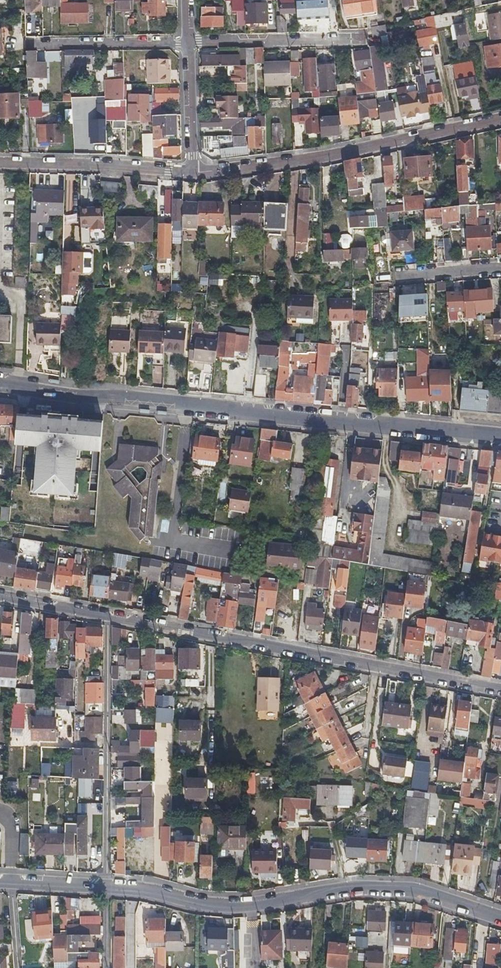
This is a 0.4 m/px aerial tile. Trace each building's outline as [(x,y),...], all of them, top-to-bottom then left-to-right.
[(42,7),(42,0),(29,0),(29,5),(32,5),(32,13),(42,13),(42,7)] [(60,6),(60,24),(88,23),(87,3),(66,4),(66,0),(60,0),(60,6)] [(134,2),(133,0),(114,0),(114,2),(114,7),(115,13),(124,13),(124,11),(134,11),(134,2)] [(145,4),(142,4),(142,13),(149,13),(148,16),(165,15),(165,0),(148,0),(148,4),(145,4)] [(235,19),(235,25),(243,24),(243,9),(242,9),(242,0),(224,0),(231,0),(231,14),(235,14),(235,19)] [(288,14),(296,14),(296,0),(280,0),(281,14),(288,14)] [(364,13),(362,0),(342,0),(344,16),(364,13)] [(364,13),(377,11),(375,0),(362,0),(364,13)] [(213,7),(213,6),(212,5),(206,5),(206,7),(202,8),(202,27),(224,27),(224,7),(213,7)] [(245,5),(245,14),(245,23),(267,23),(267,5),(261,5),(254,5),(245,5)] [(332,22),(332,14),(332,7),(316,7),(316,23),(332,22)] [(469,45),(461,10),(460,11),(433,16),(436,32),(443,31),(442,26),(453,24),(458,47),(469,45)] [(487,16),(490,41),(500,39),(500,14),(487,16)] [(438,42),(436,32),(433,16),(426,17),(428,30),(415,32),(418,46),(438,42)] [(285,22),(284,22),(284,20),(280,18),(277,18),(277,31),(286,31),(285,22)] [(36,37),(35,30),(35,23),(32,23),(32,19),(26,19),(26,37),(36,37)] [(386,26),(379,27),(373,28),(374,37),(387,35),(386,26)] [(485,48),(488,68),(500,66),(500,45),(485,48)] [(246,66),(246,64),(246,48),(240,48),(241,57),(237,57),(237,56),(202,56),(202,66),(231,66),(246,66)] [(246,48),(246,64),(264,63),(263,48),(246,48)] [(376,92),(384,91),(384,86),(386,85),(386,81),(382,81),(381,75),(384,74),(380,50),(373,51),(372,48),(370,48),(371,58),(373,69),(374,80),(376,92)] [(66,82),(66,75),(66,67),(83,67),(83,62),(93,61),(93,51),(62,51),(62,82),(66,82)] [(361,71),(373,69),(371,58),(369,58),(368,51),(354,52),(355,61),(360,60),(361,71)] [(36,65),(36,53),(27,53),(27,80),(47,79),(46,64),(36,65)] [(422,69),(433,67),(431,56),(420,58),(422,69)] [(316,98),(321,98),(320,90),(318,67),(317,58),(304,59),(307,92),(310,92),(315,92),(315,95),(316,98)] [(170,77),(169,77),(168,77),(168,60),(148,60),(148,84),(170,84),(170,77)] [(292,84),(291,63),(290,63),(264,64),(264,84),(292,84)] [(334,65),(318,67),(320,90),(335,89),(333,73),(335,73),(334,65)] [(247,84),(246,66),(231,66),(232,84),(238,84),(246,84),(247,84)] [(428,97),(430,105),(444,102),(440,84),(436,85),(433,67),(422,69),(428,97)] [(116,85),(115,85),(113,85),(113,93),(104,93),(104,99),(115,99),(115,100),(124,100),(123,69),(116,70),(116,85)] [(475,78),(466,80),(457,82),(460,98),(479,94),(475,78)] [(356,94),(376,92),(374,80),(363,82),(364,87),(355,88),(356,94)] [(199,84),(199,89),(199,94),(229,94),(229,84),(199,84)] [(156,99),(166,99),(177,99),(177,90),(155,90),(156,99)] [(386,98),(384,91),(376,92),(377,99),(377,100),(386,98)] [(298,92),(290,92),(290,106),(298,106),(298,92)] [(375,100),(377,99),(376,92),(356,94),(357,102),(375,100)] [(359,119),(357,102),(356,94),(338,94),(338,98),(341,98),(341,103),(342,124),(359,124),(359,119)] [(7,119),(19,119),(19,95),(0,95),(0,119),(7,119)] [(141,115),(152,114),(151,102),(151,95),(127,95),(128,105),(127,105),(130,123),(142,123),(141,115)] [(71,97),(72,113),(93,112),(93,101),(93,96),(71,97)] [(431,111),(430,105),(428,97),(420,99),(419,96),(409,98),(409,101),(399,103),(401,118),(431,111)] [(220,108),(220,119),(232,119),(234,119),(238,119),(237,97),(216,97),(216,107),(220,108)] [(375,100),(357,102),(359,119),(368,118),(367,110),(377,109),(375,100)] [(93,101),(93,112),(105,111),(105,102),(105,101),(93,101)] [(278,110),(278,105),(278,101),(268,101),(268,110),(278,110)] [(41,102),(36,102),(35,102),(28,102),(28,118),(41,118),(41,102)] [(119,107),(118,104),(118,102),(105,102),(105,111),(105,120),(105,121),(125,121),(124,107),(119,107)] [(152,114),(152,116),(165,116),(165,109),(160,109),(159,102),(151,102),(152,114)] [(380,121),(388,120),(396,119),(393,103),(378,105),(380,121)] [(293,124),(300,124),(307,123),(307,136),(319,136),(319,111),(293,111),(293,124)] [(248,136),(248,142),(248,149),(263,149),(262,127),(256,127),(255,119),(252,119),(251,113),(247,113),(247,119),(248,136)] [(165,116),(152,116),(153,126),(162,126),(162,136),(175,137),(175,117),(165,116)] [(339,118),(332,118),(324,118),(324,136),(340,135),(339,118)] [(245,134),(244,119),(238,119),(234,119),(232,119),(232,134),(245,134)] [(105,121),(105,120),(91,121),(91,145),(106,145),(105,121)] [(280,120),(276,120),(272,120),(272,140),(280,140),(280,120)] [(61,125),(46,126),(46,142),(46,145),(62,145),(61,125)] [(46,142),(46,126),(37,126),(37,143),(46,142)] [(126,157),(131,157),(137,157),(136,136),(125,136),(126,157)] [(457,160),(466,159),(474,159),(473,141),(457,141),(457,160)] [(475,157),(480,157),(485,157),(484,142),(475,142),(475,157)] [(166,147),(162,147),(162,155),(176,157),(181,153),(180,146),(166,147)] [(162,159),(162,155),(162,147),(153,148),(154,158),(162,159)] [(385,182),(386,186),(394,186),(391,152),(383,154),(385,182)] [(407,178),(419,177),(432,176),(430,156),(405,158),(407,178)] [(347,195),(352,195),(356,195),(356,177),(361,177),(360,159),(345,162),(347,195)] [(458,192),(462,192),(467,192),(466,166),(456,166),(458,192)] [(101,195),(110,196),(119,197),(120,183),(100,182),(101,195)] [(387,203),(386,186),(385,182),(376,183),(377,204),(387,203)] [(158,186),(149,185),(139,185),(138,198),(158,200),(158,186)] [(296,224),(307,224),(308,204),(302,204),(302,201),(307,201),(308,187),(298,187),(296,224)] [(36,214),(48,215),(48,191),(34,191),(34,201),(36,201),(36,214)] [(48,191),(48,215),(62,215),(63,192),(48,191)] [(175,221),(181,221),(182,203),(182,191),(176,191),(175,200),(172,200),(172,204),(171,244),(177,244),(177,234),(175,234),(175,221)] [(403,198),(404,202),(404,212),(422,210),(426,210),(424,196),(403,198)] [(230,224),(262,225),(263,204),(263,202),(241,202),(241,206),(231,205),(230,224)] [(404,202),(387,203),(388,214),(404,212),(404,202)] [(182,203),(181,221),(181,229),(197,229),(197,225),(198,203),(182,203)] [(222,204),(198,203),(197,225),(221,225),(222,204)] [(388,214),(387,203),(377,204),(378,216),(349,217),(349,228),(384,227),(388,227),(388,214)] [(263,204),(262,225),(262,231),(284,233),(286,206),(263,204)] [(477,204),(458,206),(459,214),(478,213),(477,204)] [(495,204),(477,204),(478,213),(478,219),(479,248),(496,247),(496,231),(490,232),(489,212),(495,212),(495,204)] [(458,206),(442,208),(442,223),(459,222),(459,214),(458,206)] [(442,208),(426,210),(422,210),(423,221),(430,220),(431,224),(442,223),(442,208)] [(79,209),(80,218),(80,227),(91,227),(91,231),(104,231),(102,209),(79,209)] [(38,243),(37,237),(37,230),(36,214),(30,214),(29,243),(38,243)] [(117,238),(134,240),(151,241),(152,220),(119,217),(117,238)] [(468,248),(479,248),(478,219),(471,220),(471,222),(467,223),(468,248)] [(306,243),(307,224),(296,224),(295,243),(306,243)] [(163,259),(166,259),(169,259),(169,226),(162,225),(161,250),(157,250),(156,265),(163,265),(163,259)] [(413,250),(411,231),(391,233),(387,233),(387,231),(384,231),(385,235),(383,236),(381,237),(381,242),(384,243),(385,243),(387,258),(390,258),(390,254),(389,244),(392,243),(392,252),(413,250)] [(331,242),(332,234),(323,233),(322,242),(331,242)] [(364,251),(364,249),(364,246),(357,246),(357,251),(355,251),(355,249),(351,249),(351,262),(366,262),(366,251),(364,251)] [(324,250),(324,256),(324,261),(343,261),(343,251),(324,250)] [(444,262),(444,251),(435,252),(436,263),(444,262)] [(82,252),(81,252),(81,262),(61,262),(61,296),(74,296),(74,285),(77,285),(77,274),(81,275),(82,252)] [(81,262),(81,252),(61,252),(61,262),(81,262)] [(375,283),(388,282),(388,273),(375,274),(375,283)] [(197,277),(198,285),(206,284),(206,276),(197,277)] [(221,286),(221,278),(207,277),(207,285),(221,286)] [(15,289),(20,289),(24,289),(24,279),(15,279),(15,289)] [(463,292),(464,311),(465,316),(471,315),(470,305),(474,305),(472,280),(463,280),(463,292)] [(155,282),(154,292),(167,292),(167,282),(155,282)] [(444,282),(440,282),(436,282),(436,291),(445,291),(444,282)] [(456,312),(464,311),(463,292),(445,294),(446,312),(447,312),(448,320),(456,320),(456,312)] [(430,315),(429,293),(399,294),(398,315),(430,315)] [(295,318),(312,318),(311,296),(285,296),(285,318),(295,318)] [(346,320),(355,320),(354,300),(331,300),(332,321),(346,320)] [(60,307),(59,316),(73,317),(74,308),(60,307)] [(381,320),(382,307),(373,307),(373,319),(381,320)] [(10,346),(10,317),(0,317),(0,346),(10,346)] [(60,324),(48,323),(36,323),(35,344),(45,345),(60,345),(60,329),(60,325),(60,324)] [(216,325),(215,341),(214,356),(229,357),(230,349),(243,351),(245,328),(216,325)] [(353,347),(357,347),(360,348),(362,325),(355,325),(353,347)] [(162,351),(172,351),(181,352),(182,332),(163,330),(163,332),(162,351)] [(129,331),(119,331),(110,331),(110,351),(129,351),(129,331)] [(136,352),(162,353),(162,351),(163,332),(138,331),(136,352)] [(214,356),(215,341),(194,339),(194,346),(193,349),(189,348),(188,360),(213,363),(214,356)] [(314,404),(316,378),(294,377),(293,390),(288,389),(289,368),(286,368),(287,342),(278,341),(275,400),(314,404)] [(317,363),(316,375),(328,376),(329,356),(325,356),(326,349),(326,344),(319,344),(318,348),(317,363)] [(293,361),(317,363),(318,348),(294,345),(293,361)] [(394,364),(395,352),(384,352),(383,364),(394,364)] [(275,369),(275,362),(276,355),(259,355),(258,368),(275,369)] [(347,407),(353,408),(358,408),(361,368),(351,366),(347,407)] [(397,370),(387,370),(377,370),(377,396),(397,397),(397,370)] [(449,373),(431,373),(431,400),(450,400),(449,373)] [(316,375),(316,378),(314,404),(331,406),(332,391),(327,391),(328,376),(316,375)] [(251,398),(257,399),(264,399),(265,377),(253,376),(251,398)] [(430,400),(430,389),(430,377),(408,377),(408,399),(430,400)] [(500,415),(500,392),(481,390),(481,383),(461,381),(457,411),(500,415)] [(11,427),(10,438),(16,439),(19,406),(0,405),(0,426),(11,427)] [(22,431),(33,432),(36,407),(24,406),(22,431)] [(29,473),(38,474),(46,475),(49,442),(44,442),(46,422),(55,422),(56,409),(36,407),(33,432),(29,473)] [(83,421),(78,421),(74,421),(72,444),(67,444),(63,491),(97,494),(103,412),(84,411),(83,421)] [(260,461),(266,462),(272,463),(273,457),(293,459),(294,445),(276,443),(278,431),(262,429),(259,441),(262,441),(260,461)] [(192,457),(204,459),(216,460),(219,439),(195,436),(192,457)] [(254,441),(245,440),(236,439),(235,446),(233,446),(230,464),(250,467),(254,441)] [(146,536),(149,536),(153,537),(159,481),(162,481),(163,471),(154,470),(154,466),(158,464),(153,458),(158,454),(159,445),(120,442),(118,458),(107,467),(117,482),(113,485),(123,497),(128,493),(132,497),(128,527),(140,540),(146,536)] [(420,473),(421,469),(423,454),(399,451),(400,443),(391,442),(389,460),(401,462),(400,470),(420,473)] [(444,480),(447,454),(448,447),(424,445),(423,454),(421,469),(435,470),(434,479),(444,480)] [(447,454),(458,456),(459,448),(448,447),(447,454)] [(378,481),(378,477),(381,451),(353,448),(350,477),(358,478),(358,481),(370,482),(371,480),(378,481)] [(492,451),(480,450),(473,497),(470,519),(463,562),(471,563),(481,494),(485,494),(489,471),(492,451)] [(492,451),(489,471),(493,471),(494,467),(495,467),(497,452),(492,451)] [(497,452),(495,467),(494,467),(493,471),(491,482),(500,483),(500,452),(497,452)] [(458,456),(447,454),(444,480),(446,480),(445,486),(455,487),(458,456)] [(164,459),(158,464),(154,466),(154,470),(163,471),(164,459)] [(320,508),(326,509),(332,509),(338,461),(323,459),(316,507),(312,507),(311,524),(317,525),(320,508)] [(306,469),(299,468),(293,468),(290,490),(304,491),(306,469)] [(385,477),(378,477),(378,481),(373,517),(372,526),(369,549),(367,566),(432,576),(433,562),(384,553),(392,490),(385,477)] [(248,511),(251,492),(232,489),(229,508),(248,511)] [(439,516),(470,519),(473,497),(442,494),(439,516)] [(8,521),(9,507),(0,507),(0,521),(8,521)] [(25,524),(26,512),(26,511),(10,509),(9,522),(25,524)] [(349,562),(367,566),(369,549),(372,526),(373,517),(355,514),(353,524),(354,524),(353,532),(359,533),(355,553),(333,549),(333,553),(332,560),(349,562)] [(94,534),(94,528),(95,522),(66,518),(65,529),(94,534)] [(436,523),(423,521),(410,519),(409,528),(406,527),(404,541),(436,545),(437,531),(435,531),(436,523)] [(483,533),(479,559),(500,563),(500,536),(483,533)] [(40,563),(41,556),(43,541),(30,539),(21,538),(20,548),(34,551),(32,561),(40,563)] [(45,582),(37,581),(35,590),(50,593),(58,544),(43,541),(41,556),(49,558),(45,582)] [(267,560),(278,561),(288,562),(288,566),(299,567),(301,546),(269,543),(267,560)] [(84,587),(85,582),(86,576),(88,577),(90,567),(78,565),(79,562),(81,562),(83,548),(77,547),(75,561),(72,585),(84,587)] [(319,558),(332,560),(333,553),(320,551),(319,558)] [(16,572),(18,556),(0,553),(0,573),(3,574),(15,576),(16,572)] [(127,595),(130,596),(132,584),(115,582),(118,567),(125,568),(126,558),(132,559),(132,555),(114,553),(111,578),(108,598),(126,601),(126,598),(127,595)] [(331,570),(332,560),(319,558),(307,556),(306,564),(323,567),(323,569),(317,570),(316,586),(329,587),(331,570)] [(150,559),(142,557),(139,575),(148,576),(150,559)] [(65,584),(72,585),(75,561),(69,560),(67,569),(58,567),(55,588),(62,589),(62,587),(63,584),(65,584)] [(349,562),(332,560),(331,570),(338,571),(336,590),(346,591),(348,568),(349,562)] [(349,562),(348,568),(366,571),(367,566),(349,562)] [(189,565),(177,563),(172,589),(184,591),(189,565)] [(196,575),(222,580),(224,572),(202,568),(189,565),(184,591),(178,618),(187,620),(196,575)] [(16,572),(15,576),(13,586),(35,590),(37,581),(21,578),(22,573),(16,572)] [(222,582),(241,584),(241,582),(242,578),(242,575),(224,572),(222,580),(222,582)] [(89,595),(108,598),(111,578),(92,575),(89,595)] [(268,578),(264,577),(260,577),(258,596),(269,597),(267,608),(275,608),(279,582),(268,581),(268,578)] [(241,584),(239,596),(239,602),(254,604),(256,594),(251,593),(251,590),(248,589),(249,583),(241,582),(241,584)] [(406,583),(405,595),(404,604),(422,607),(425,585),(406,583)] [(404,604),(405,595),(387,593),(384,616),(402,618),(404,604)] [(239,602),(239,596),(234,596),(233,601),(225,600),(226,594),(220,594),(219,600),(216,621),(216,626),(235,629),(236,619),(238,605),(239,602)] [(216,621),(219,600),(208,598),(206,609),(206,620),(216,621)] [(323,610),(317,609),(310,608),(311,604),(308,604),(305,628),(321,630),(323,610)] [(248,606),(238,605),(236,619),(246,620),(248,606)] [(374,623),(371,623),(368,623),(367,626),(362,626),(359,647),(375,649),(379,609),(375,609),(374,623)] [(8,634),(10,634),(11,634),(13,613),(3,612),(0,636),(8,637),(8,634)] [(18,661),(23,662),(27,662),(32,615),(22,613),(18,661)] [(444,644),(446,635),(448,622),(427,617),(426,625),(436,628),(434,642),(444,644)] [(47,619),(47,628),(47,637),(51,637),(51,668),(56,668),(57,619),(47,619)] [(493,623),(482,622),(470,620),(468,638),(479,640),(478,646),(489,647),(493,623)] [(70,648),(76,648),(76,630),(76,625),(69,625),(69,622),(61,622),(60,638),(70,638),(70,648)] [(448,622),(446,635),(466,638),(468,626),(448,622)] [(111,627),(111,636),(111,646),(120,646),(120,638),(126,638),(126,630),(111,627)] [(425,630),(416,629),(407,628),(404,650),(422,652),(425,630)] [(86,629),(86,630),(85,654),(93,654),(93,647),(102,647),(102,629),(86,629)] [(85,654),(86,630),(76,630),(76,648),(76,657),(85,657),(85,656),(85,654)] [(493,661),(491,673),(499,674),(500,663),(500,633),(498,645),(496,644),(493,661)] [(126,649),(126,656),(126,668),(138,669),(139,648),(126,649)] [(154,668),(155,649),(142,649),(141,668),(154,668)] [(164,649),(155,649),(154,668),(172,668),(173,654),(164,654),(164,649)] [(179,668),(190,668),(200,668),(200,649),(179,649),(179,668)] [(441,668),(444,669),(447,669),(450,650),(444,649),(441,668)] [(126,668),(126,656),(119,656),(119,673),(115,673),(115,670),(111,670),(111,679),(126,679),(126,668)] [(491,673),(493,661),(484,659),(481,676),(490,677),(491,673)] [(6,679),(16,679),(18,663),(0,662),(0,678),(6,679)] [(306,702),(310,700),(325,693),(314,672),(295,681),(306,702)] [(205,674),(202,674),(198,674),(198,679),(186,679),(186,686),(190,686),(205,686),(205,674)] [(275,698),(275,693),(275,678),(256,678),(256,709),(265,709),(266,698),(275,698)] [(73,680),(56,680),(56,705),(65,706),(65,698),(70,698),(70,687),(73,687),(73,680)] [(85,684),(85,694),(85,703),(102,703),(102,684),(100,684),(89,684),(85,684)] [(205,697),(205,686),(190,686),(189,697),(205,697)] [(144,705),(149,705),(153,705),(153,687),(145,687),(144,705)] [(14,689),(13,703),(33,704),(34,690),(14,689)] [(310,700),(316,712),(330,705),(325,693),(310,700)] [(167,696),(156,696),(156,707),(167,708),(167,696)] [(266,698),(265,709),(275,709),(275,698),(266,698)] [(469,722),(471,709),(472,702),(458,700),(455,724),(469,726),(469,722)] [(382,725),(394,726),(407,728),(409,705),(385,702),(382,725)] [(9,728),(25,728),(26,704),(10,704),(9,728)] [(37,718),(40,718),(43,718),(43,739),(55,739),(56,705),(37,704),(37,718)] [(316,712),(322,724),(337,717),(330,705),(316,712)] [(154,723),(172,724),(172,709),(155,708),(154,723)] [(125,723),(132,724),(140,724),(140,709),(124,709),(125,723)] [(478,710),(471,709),(469,722),(476,723),(478,710)] [(442,737),(445,712),(429,710),(426,735),(442,737)] [(322,724),(329,737),(343,731),(337,717),(322,724)] [(497,738),(500,739),(500,718),(494,717),(491,737),(497,738)] [(102,733),(102,726),(102,719),(86,718),(86,733),(82,733),(82,742),(94,742),(94,733),(102,733)] [(199,739),(199,730),(199,721),(179,721),(178,739),(199,739)] [(140,752),(140,746),(140,730),(132,730),(131,745),(120,745),(120,739),(111,739),(111,752),(118,752),(139,752),(140,752)] [(140,730),(140,746),(155,746),(155,730),(140,730)] [(329,737),(335,750),(350,743),(343,731),(329,737)] [(458,765),(463,766),(466,748),(467,736),(462,735),(460,748),(449,746),(447,763),(458,765)] [(350,743),(335,750),(346,772),(361,765),(350,743)] [(84,778),(92,779),(98,779),(99,749),(85,748),(85,756),(84,778)] [(462,775),(462,776),(478,778),(479,769),(475,768),(476,758),(481,758),(482,750),(466,748),(463,766),(462,775)] [(139,764),(139,752),(118,752),(118,764),(139,764)] [(78,778),(84,778),(85,756),(75,756),(74,770),(69,770),(69,777),(78,778)] [(398,758),(384,756),(382,772),(404,775),(406,757),(399,756),(398,758)] [(438,758),(418,756),(414,785),(434,787),(438,758)] [(144,789),(144,797),(152,797),(152,781),(141,781),(140,767),(125,767),(125,789),(144,789)] [(245,773),(245,794),(254,794),(255,773),(245,773)] [(486,801),(493,802),(497,776),(485,774),(481,800),(486,801)] [(92,779),(84,778),(78,778),(78,796),(92,796),(92,779)] [(206,797),(206,788),(206,779),(186,779),(185,796),(206,797)] [(5,781),(5,791),(16,791),(16,781),(5,781)] [(350,784),(318,785),(318,797),(318,803),(336,803),(336,806),(348,806),(348,803),(350,802),(350,784)] [(468,786),(461,785),(461,787),(460,792),(459,797),(466,798),(468,786)] [(285,795),(283,818),(288,819),(287,823),(293,823),(294,805),(310,806),(311,797),(285,795)] [(128,828),(145,828),(154,828),(155,797),(152,797),(144,797),(126,797),(126,804),(145,804),(145,821),(128,821),(128,828)] [(486,801),(481,800),(468,799),(466,798),(459,797),(458,804),(479,807),(479,805),(486,806),(486,801)] [(430,800),(418,799),(406,798),(403,827),(427,829),(430,800)] [(78,858),(82,858),(87,858),(88,817),(78,816),(78,858)] [(198,819),(199,836),(211,835),(210,818),(198,819)] [(164,821),(164,825),(164,828),(162,828),(162,847),(170,847),(170,821),(164,821)] [(125,874),(125,863),(125,828),(111,827),(111,835),(117,835),(117,856),(119,856),(119,859),(121,859),(121,861),(117,861),(117,874),(125,874)] [(246,827),(232,827),(218,827),(218,849),(246,848),(246,827)] [(145,863),(125,863),(125,874),(154,876),(154,828),(145,828),(145,863)] [(35,854),(64,853),(64,833),(34,833),(35,854)] [(64,833),(64,853),(74,853),(74,833),(64,833)] [(28,834),(19,834),(18,856),(27,856),(28,834)] [(413,842),(414,839),(414,837),(406,836),(406,841),(404,840),(403,859),(423,862),(425,843),(413,842)] [(367,858),(367,839),(347,838),(346,857),(367,858)] [(194,839),(170,839),(170,858),(193,858),(194,839)] [(387,839),(367,839),(367,858),(366,861),(386,862),(387,839)] [(445,845),(425,843),(423,862),(443,864),(445,845)] [(454,845),(451,871),(472,874),(473,863),(478,863),(480,849),(474,848),(474,847),(454,845)] [(261,869),(269,869),(276,869),(276,850),(252,850),(252,871),(261,871),(261,869)] [(310,867),(320,867),(330,868),(331,851),(310,850),(310,867)] [(213,878),(213,867),(213,855),(199,855),(199,878),(213,878)] [(115,939),(115,949),(115,964),(113,964),(113,967),(126,967),(126,909),(118,909),(118,931),(115,931),(115,939)] [(367,930),(376,930),(384,931),(386,911),(369,910),(367,930)] [(35,939),(52,939),(52,937),(52,913),(45,914),(45,911),(34,911),(35,939)] [(146,942),(165,942),(165,931),(165,918),(146,918),(146,942)] [(411,946),(413,923),(395,922),(394,945),(411,946)] [(433,924),(413,923),(411,946),(431,947),(433,924)] [(66,924),(66,935),(94,935),(101,935),(100,924),(66,924)] [(290,949),(301,949),(311,950),(312,928),(291,927),(290,949)] [(454,951),(457,929),(447,928),(444,958),(453,959),(454,951)] [(234,929),(221,929),(208,930),(209,952),(235,951),(234,929)] [(467,930),(457,929),(454,951),(465,952),(467,930)] [(165,931),(165,942),(165,948),(183,947),(183,931),(165,931)] [(261,960),(272,959),(282,959),(281,931),(261,932),(261,960)] [(66,935),(66,937),(67,953),(86,953),(94,953),(94,935),(66,935)] [(500,954),(500,937),(490,936),(488,967),(499,967),(500,954)] [(67,953),(66,937),(52,937),(52,939),(53,967),(67,967),(67,953)] [(348,943),(338,943),(329,943),(328,966),(346,966),(348,943)] [(383,952),(366,952),(366,967),(382,967),(383,952)] [(94,953),(86,953),(87,960),(77,960),(77,967),(100,967),(100,960),(98,960),(98,953),(94,953)] [(155,954),(140,954),(140,963),(147,963),(147,958),(155,958),(155,954)] [(409,965),(409,957),(398,957),(398,965),(409,965)]
